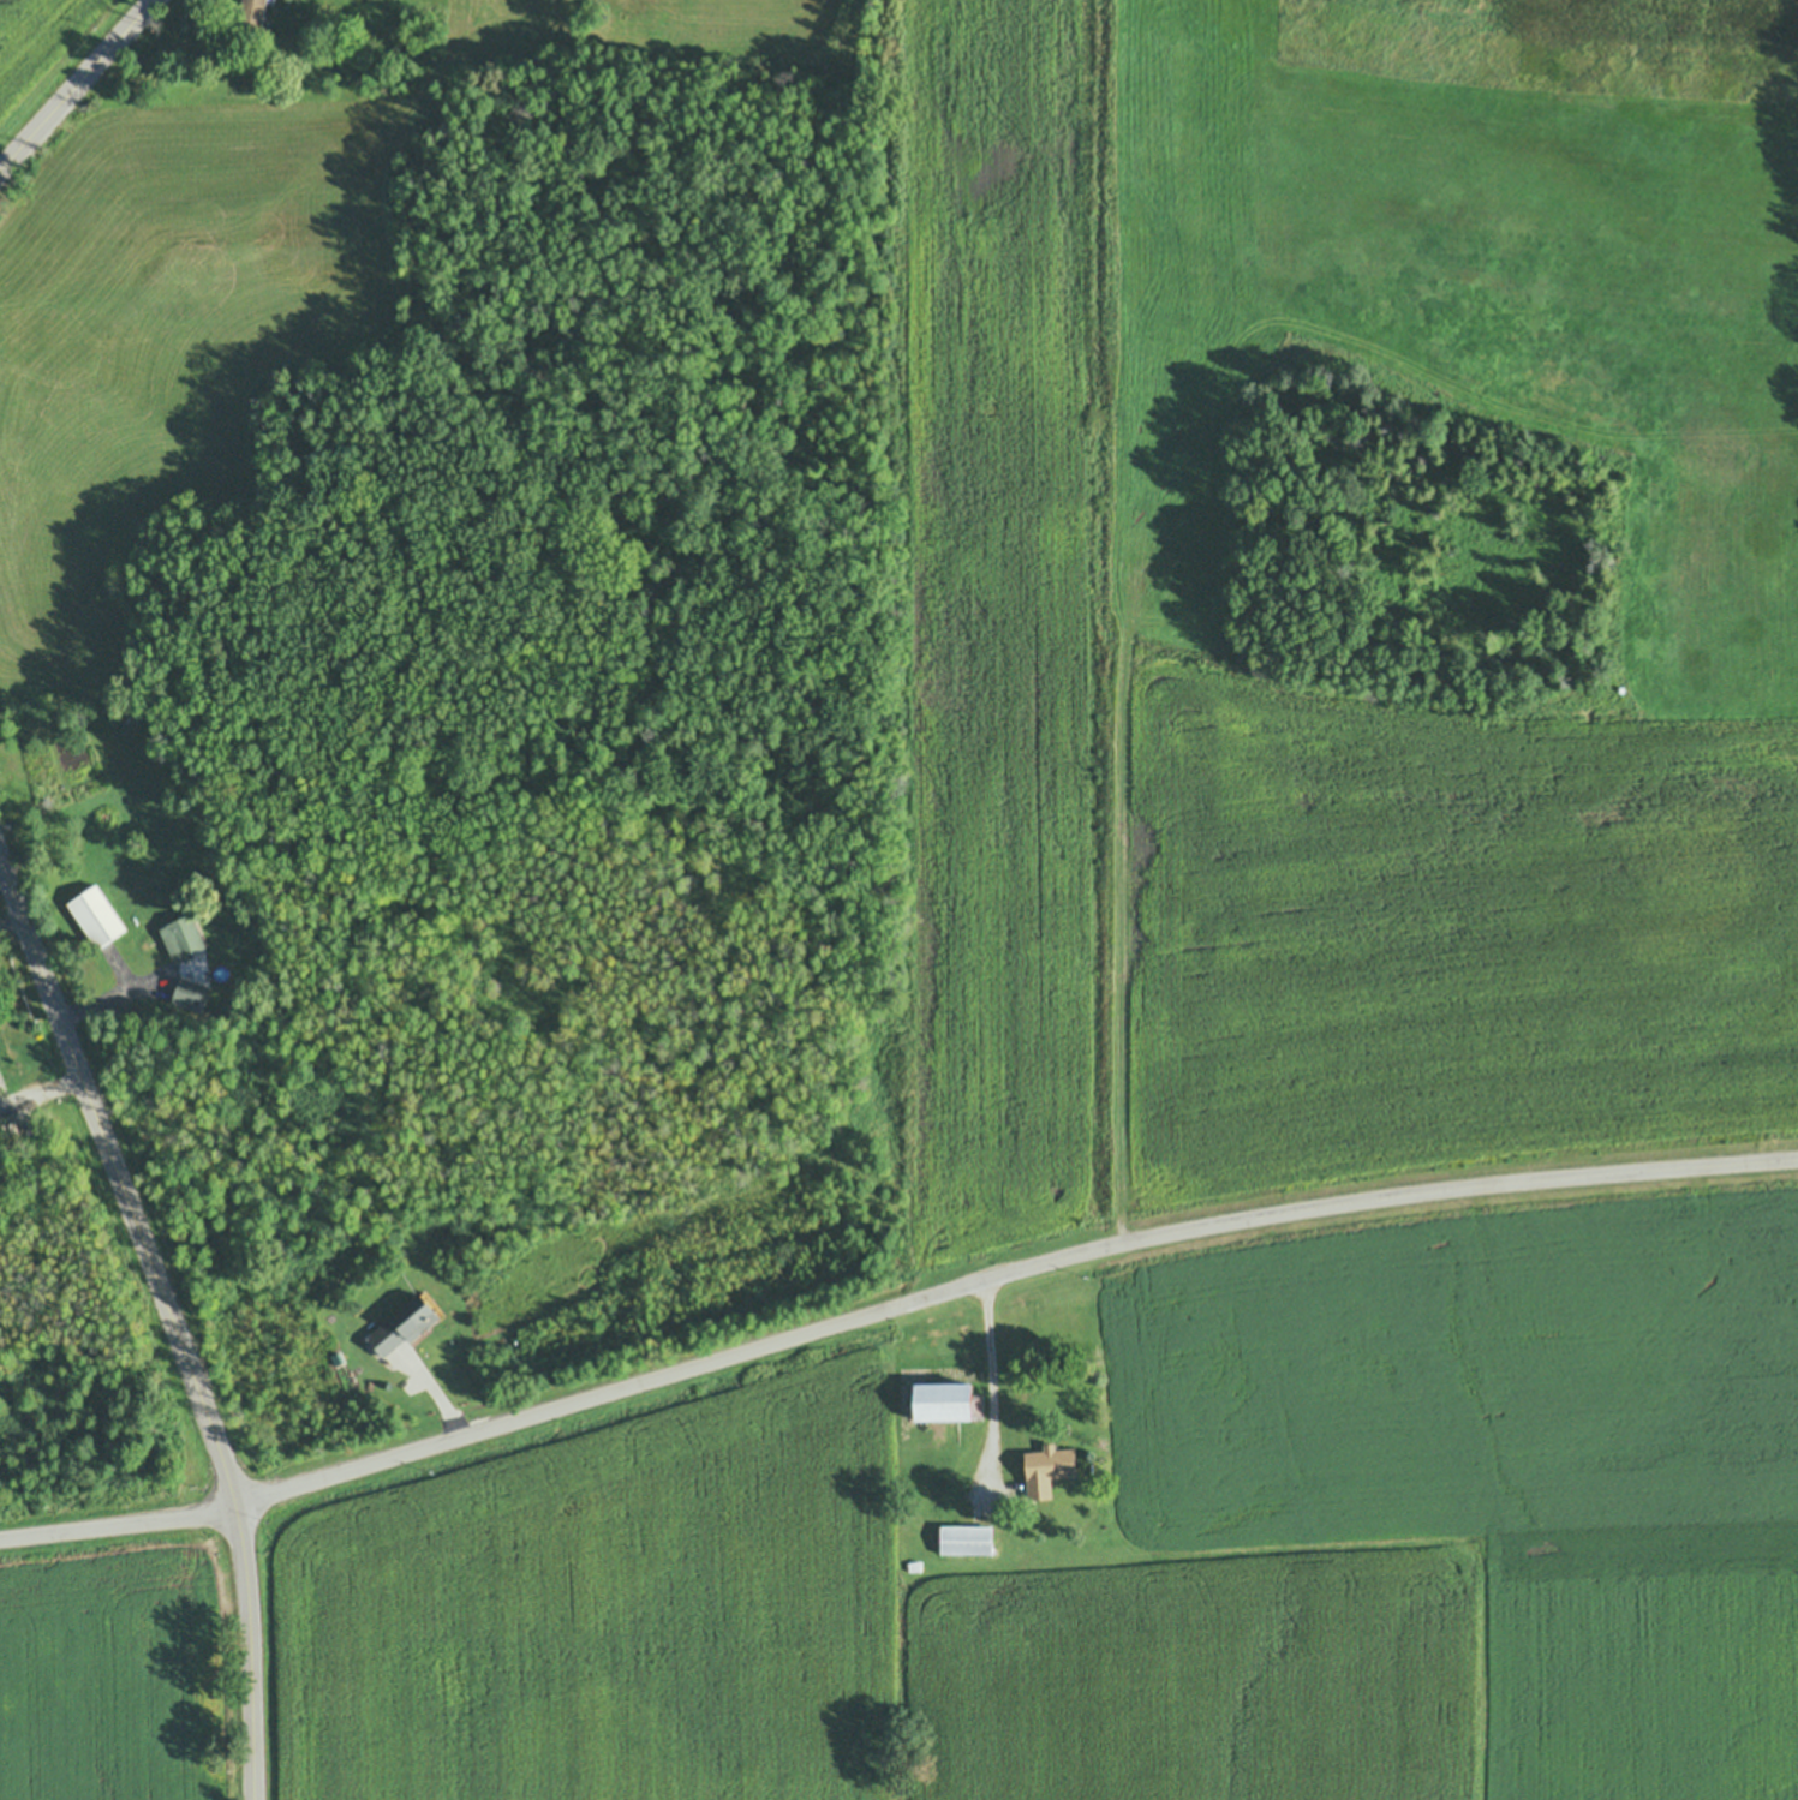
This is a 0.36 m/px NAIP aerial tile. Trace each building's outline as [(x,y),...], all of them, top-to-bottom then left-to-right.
[(239,26),(244,0),(269,0),(263,31),(239,26)] [(126,929),(98,949),(68,904),(96,885),(126,929)] [(174,959),(159,929),(187,916),(202,946),(174,959)] [(210,992),(202,1011),(174,999),(181,980),(210,992)] [(381,1329),(410,1305),(414,1302),(419,1298),(434,1317),(437,1321),(411,1342),(407,1338),(383,1357),(369,1339),(374,1335),(381,1329)] [(374,1335),(366,1328),(374,1322),(381,1329),(374,1335)] [(915,1383),(973,1383),(973,1419),(916,1421),(915,1383)] [(1062,1457),(1070,1457),(1070,1465),(1075,1465),(1076,1511),(1062,1511),(1053,1511),(1053,1502),(1049,1502),(1049,1470),(1053,1470),(1052,1457),(1062,1457)] [(943,1525),(993,1525),(993,1554),(943,1554),(943,1525)]
